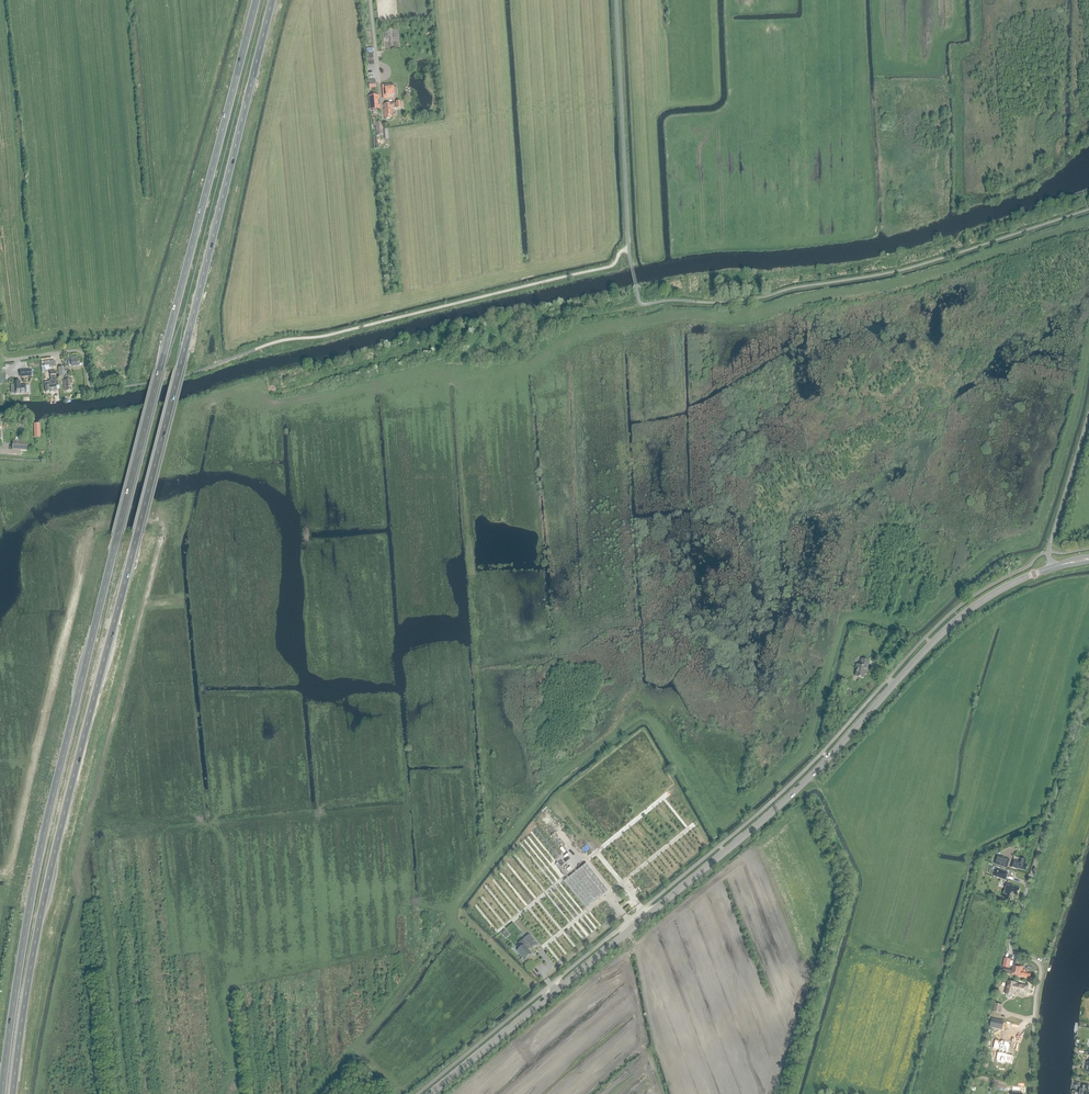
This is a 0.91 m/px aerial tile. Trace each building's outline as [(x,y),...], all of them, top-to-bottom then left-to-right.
[(381,86),(382,98),(392,97),(391,85),(381,86)] [(378,96),(369,97),(371,110),(380,109),(379,105),(377,105),(377,100),(379,100),(378,96)] [(385,104),(383,104),(383,106),(384,106),(385,109),(383,109),(384,109),(385,117),(386,117),(386,119),(391,119),(391,117),(392,117),(391,109),(394,108),(401,108),(400,101),(396,101),(396,103),(394,104),(394,103),(385,104)] [(384,135),(383,132),(382,122),(376,123),(376,119),(371,119),(372,126),(375,126),(376,133),(376,135),(384,135)] [(70,357),(71,367),(78,366),(77,359),(76,359),(76,356),(70,357)] [(46,392),(47,391),(47,392),(49,392),(49,391),(57,390),(56,386),(58,385),(58,381),(56,381),(56,379),(57,379),(56,372),(51,372),(51,381),(49,381),(49,382),(45,383),(45,386),(46,392)] [(66,379),(64,380),(65,389),(66,389),(66,390),(68,390),(68,391),(70,391),(69,390),(71,390),(70,384),(73,383),(72,379),(70,379),(69,375),(65,375),(66,379)] [(15,393),(15,394),(26,393),(30,393),(29,385),(26,386),(26,385),(20,386),(20,381),(14,381),(14,384),(11,384),(11,393),(15,393)] [(26,451),(27,445),(27,442),(12,440),(12,450),(26,451)] [(856,634),(871,636),(872,631),(857,628),(856,634)] [(855,676),(863,678),(864,674),(866,674),(869,661),(862,659),(860,665),(856,664),(856,668),(857,669),(855,676)] [(994,864),(1007,868),(1010,860),(997,855),(994,864)] [(1022,869),(1026,870),(1028,866),(1025,865),(1027,860),(1021,858),(1020,862),(1014,860),(1011,867),(1017,869),(1018,868),(1022,869)] [(608,890),(586,863),(564,881),(586,908),(608,890)] [(996,869),(994,876),(1005,879),(1007,873),(996,869)] [(1009,899),(1011,893),(1018,895),(1020,888),(1013,886),(1013,885),(1007,883),(1002,896),(1009,899)] [(986,886),(984,893),(991,895),(994,889),(986,886)] [(516,955),(519,953),(524,959),(531,953),(529,950),(530,949),(536,945),(533,942),(534,941),(529,934),(518,943),(521,947),(517,950),(515,947),(511,950),(513,952),(514,952),(516,955)] [(1018,976),(1026,978),(1027,976),(1030,977),(1031,973),(1028,972),(1028,970),(1023,969),(1022,971),(1020,971),(1021,966),(1014,964),(1012,974),(1019,975),(1018,976)] [(1007,997),(1010,998),(1011,997),(1012,997),(1012,996),(1012,995),(1015,995),(1015,992),(1026,994),(1027,985),(1017,983),(1017,982),(1007,980),(1005,993),(1006,993),(1006,995),(1006,996),(1007,997)] [(993,1012),(1000,1013),(1002,1004),(995,1003),(993,1012)] [(990,1022),(988,1028),(999,1031),(1000,1024),(990,1022)] [(995,1041),(993,1049),(999,1050),(999,1053),(998,1053),(996,1061),(997,1061),(997,1062),(1004,1064),(1005,1062),(1011,1064),(1011,1062),(1012,1063),(1013,1057),(1012,1057),(1012,1056),(1006,1055),(1007,1052),(1008,1052),(1010,1045),(1008,1044),(1009,1043),(1007,1043),(1008,1042),(1003,1041),(1002,1042),(1001,1041),(1001,1043),(995,1041)] [(1087,1092),(1087,1090),(1088,1090),(1088,1084),(1080,1082),(1078,1093),(1088,1093),(1088,1092),(1087,1092)]
